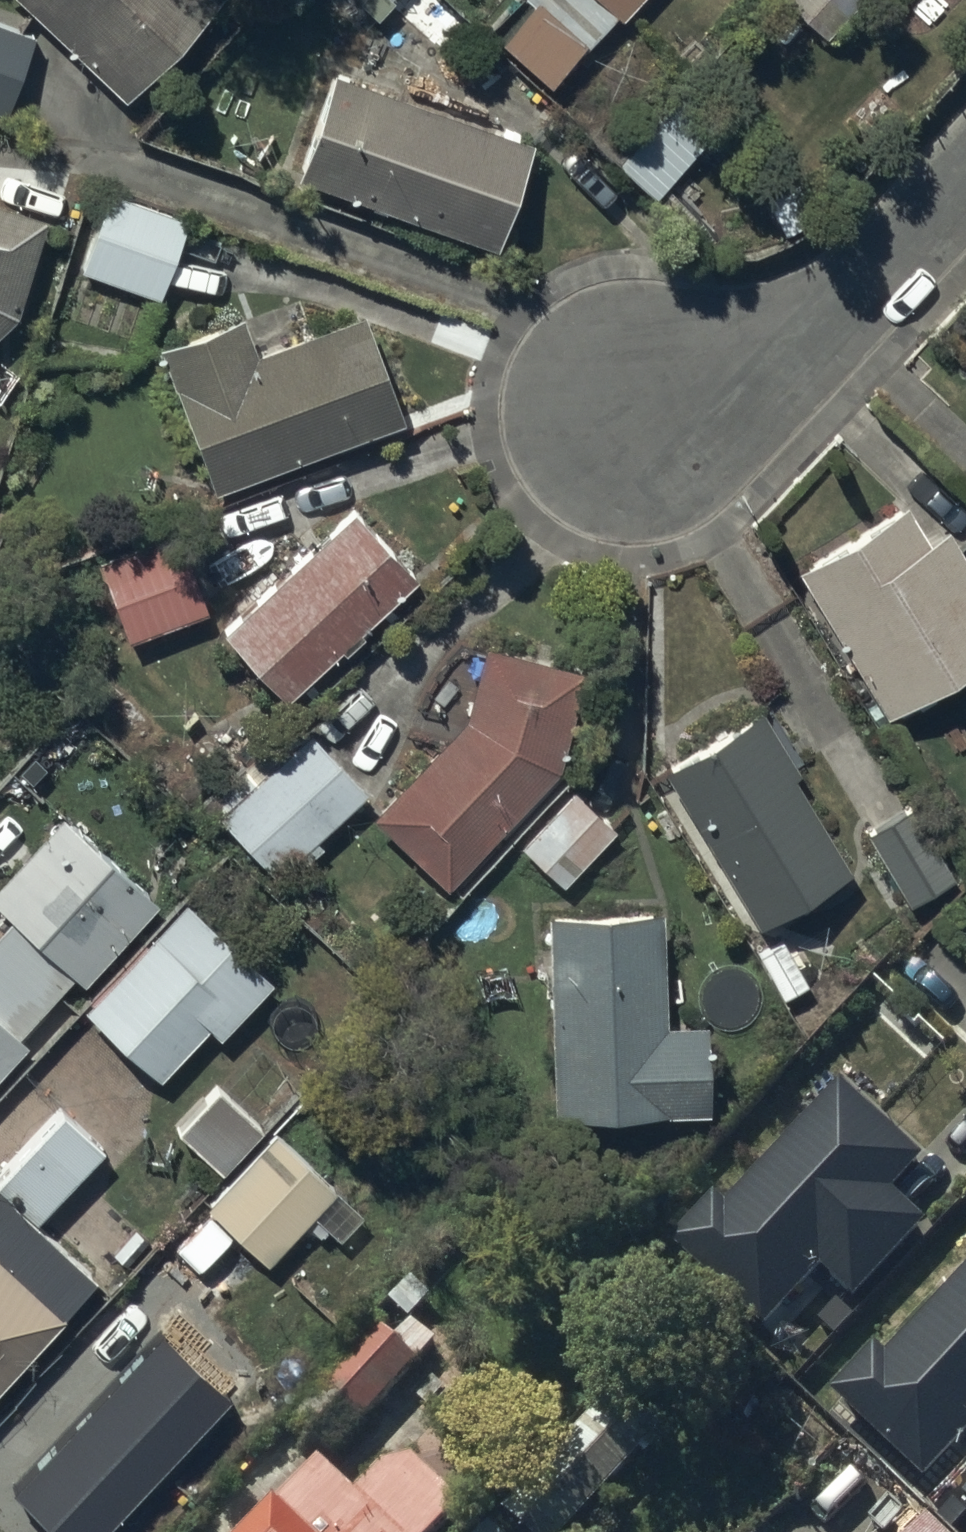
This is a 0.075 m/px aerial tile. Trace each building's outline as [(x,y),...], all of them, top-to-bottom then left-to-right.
[(123,98),(214,0),(17,0),(123,98)] [(501,38),(549,80),(584,40),(589,43),(616,13),(619,16),(633,0),(529,0),(531,2),(501,38)] [(828,36),(861,0),(789,0),(828,36)] [(4,113),(33,32),(0,20),(0,111),(4,113)] [(532,142),(334,72),(297,177),(495,248),(532,142)] [(686,90),(621,161),(658,194),(722,123),(686,90)] [(108,186),(79,266),(159,295),(188,214),(108,186)] [(20,309),(44,219),(0,202),(0,329),(20,309)] [(237,307),(155,338),(212,489),(402,418),(363,311),(254,351),(237,307)] [(220,626),(284,699),(342,649),(344,651),(365,632),(361,628),(419,577),(357,506),(220,626)] [(800,570),(889,719),(965,674),(965,561),(947,529),(929,540),(908,506),(800,570)] [(176,532),(97,560),(124,638),(203,611),(176,532)] [(460,718),(367,815),(444,887),(556,767),(578,669),(479,645),(460,718)] [(763,708),(664,766),(756,923),(849,868),(795,776),(801,772),(763,708)] [(226,819),(274,872),(362,792),(313,739),(226,819)] [(577,789),(524,846),(567,887),(620,830),(577,789)] [(913,804),(866,832),(908,904),(955,877),(913,804)] [(0,881),(0,906),(14,919),(0,933),(0,1075),(30,1044),(22,1037),(77,979),(81,983),(157,903),(64,814),(0,881)] [(187,900),(86,1009),(163,1080),(212,1028),(221,1036),(273,980),(187,900)] [(664,911),(548,914),(550,973),(545,973),(546,990),(552,990),(555,1118),(707,1114),(704,1024),(668,1025),(664,911)] [(262,1127),(213,1083),(174,1127),(222,1171),(262,1127)] [(684,1250),(767,1332),(822,1276),(854,1307),(929,1231),(895,1198),(929,1163),(848,1084),(684,1250)] [(59,1110),(0,1173),(0,1382),(94,1281),(37,1228),(106,1153),(59,1110)] [(335,1190),(275,1134),(207,1206),(268,1262),(335,1190)] [(921,1483),(965,1437),(965,1272),(838,1402),(921,1483)] [(159,1324),(37,1456),(120,1531),(136,1531),(250,1408),(227,1386),(245,1366),(206,1330),(187,1350),(159,1324)] [(632,1383),(508,1519),(523,1531),(576,1531),(675,1422),(632,1383)] [(260,1531),(445,1531),(464,1514),(407,1456),(361,1501),(327,1467),(260,1531)]
